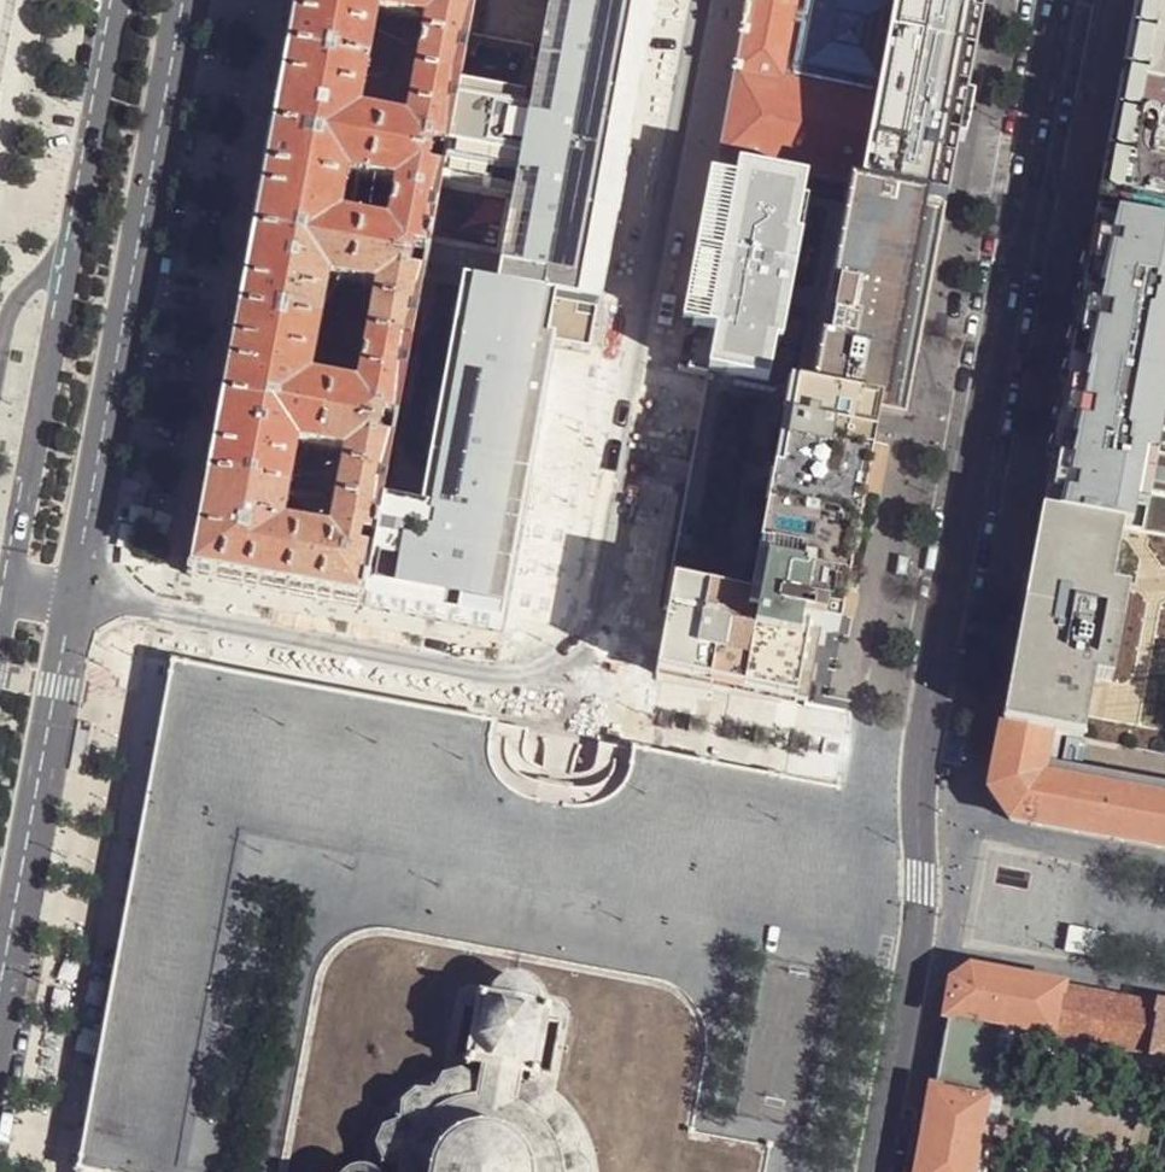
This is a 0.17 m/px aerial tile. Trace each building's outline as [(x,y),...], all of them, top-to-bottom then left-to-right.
[(368,70),(378,17),(425,26),(415,78),(458,86),(472,10),(458,7),(459,0),(295,0),(287,45),(285,54),(368,70)] [(531,96),(459,83),(458,86),(445,154),(443,165),(441,177),(440,184),(512,197),(501,259),(428,247),(426,258),(424,269),(421,281),(436,284),(460,288),(598,314),(624,169),(654,13),(587,0),(548,0),(531,96)] [(472,10),(474,0),(459,0),(458,7),(472,10)] [(654,13),(656,0),(587,0),(654,13)] [(936,203),(946,157),(955,159),(976,47),(985,0),(915,0),(896,107),(783,86),(799,0),(748,0),(747,8),(718,162),(863,189),(936,203)] [(896,107),(915,0),(799,0),(783,86),(896,107)] [(1160,11),(1162,0),(1138,0),(1121,89),(1097,219),(1164,231),(1164,11),(1160,11)] [(271,132),(430,162),(432,152),(445,154),(458,86),(415,78),(406,127),(359,117),(368,70),(285,54),(282,72),(273,118),(271,132)] [(430,162),(271,132),(266,157),(255,217),(251,236),(411,266),(413,255),(426,258),(428,247),(440,184),(441,177),(427,174),(430,162)] [(432,152),(430,162),(443,165),(445,154),(432,152)] [(427,174),(441,177),(443,165),(430,162),(427,174)] [(826,398),(880,408),(908,413),(930,293),(947,205),(936,203),(863,189),(826,398)] [(1097,219),(1088,265),(1065,385),(1048,478),(1041,513),(1140,532),(1164,405),(1164,231),(1097,219)] [(237,314),(320,329),(329,282),(376,291),(367,338),(410,346),(415,316),(421,281),(408,278),(411,266),(251,236),(247,256),(237,314)] [(413,255),(411,266),(424,269),(426,258),(413,255)] [(411,266),(408,278),(421,281),(424,269),(411,266)] [(436,284),(421,281),(415,316),(429,319),(436,284)] [(598,314),(460,288),(418,515),(380,507),(378,514),(361,608),(499,634),(554,346),(590,353),(598,314)] [(233,335),(221,402),(380,431),(382,421),(395,424),(410,346),(367,338),(357,390),(310,382),(320,329),(237,314),(233,335)] [(837,635),(880,408),(826,398),(712,377),(675,572),(659,663),(656,676),(806,703),(819,631),(837,635)] [(208,468),(206,482),(288,498),(298,448),(345,457),(336,506),(378,514),(380,507),(391,444),(378,442),(380,431),(221,402),(208,468)] [(1140,532),(1164,537),(1164,405),(1140,532)] [(382,421),(380,431),(393,434),(395,424),(382,421)] [(378,442),(391,444),(393,434),(380,431),(378,442)] [(287,594),(299,532),(282,529),(288,498),(206,482),(188,575),(240,585),(287,594)] [(299,532),(287,594),(322,600),(361,608),(378,514),(336,506),(330,538),(299,532)] [(1164,758),(1164,537),(1140,532),(1041,513),(1028,583),(1010,680),(1001,728),(1049,737),(1164,758)] [(172,670),(81,1166),(113,1171),(231,1171),(292,829),(475,857),(493,729),(172,670)] [(1042,777),(1044,764),(1049,737),(1001,728),(995,763),(990,794),(1010,821),(1164,850),(1164,800),(1042,777)] [(1044,764),(1042,777),(1164,800),(1164,787),(1044,764)] [(1104,936),(1071,930),(1068,951),(1100,957),(1104,936)] [(1164,1058),(1164,1009),(1112,999),(1061,989),(971,973),(953,985),(950,1001),(947,1018),(949,1018),(935,1092),(935,1093),(986,1103),(997,1105),(1008,1042),(1046,1048),(1048,1036),(1164,1058)] [(593,1169),(579,1156),(584,1139),(576,1122),(558,1117),(554,1098),(538,1088),(520,1092),(522,1079),(527,1080),(527,1083),(536,1084),(536,1082),(539,1082),(540,1074),(538,1073),(548,1019),(550,1019),(552,1010),(549,1010),(550,1008),(542,1006),(541,1009),(539,1008),(538,1000),(534,991),(527,984),(517,980),(507,980),(499,984),(491,992),(488,998),(486,998),(486,996),(478,994),(477,996),(475,996),(474,1005),(476,1006),(465,1060),(463,1060),(461,1068),(464,1068),(463,1071),(472,1073),(472,1070),(478,1071),(476,1083),(460,1073),(442,1078),(432,1094),(414,1092),(399,1104),(398,1122),(380,1129),(373,1147),(380,1164),(397,1171),(593,1171),(593,1169)] [(1048,1036),(1046,1048),(1164,1071),(1164,1058),(1048,1036)] [(986,1103),(935,1093),(935,1092),(933,1092),(927,1125),(918,1171),(973,1171),(986,1103)] [(997,1105),(986,1103),(973,1171),(985,1171),(997,1105)]
